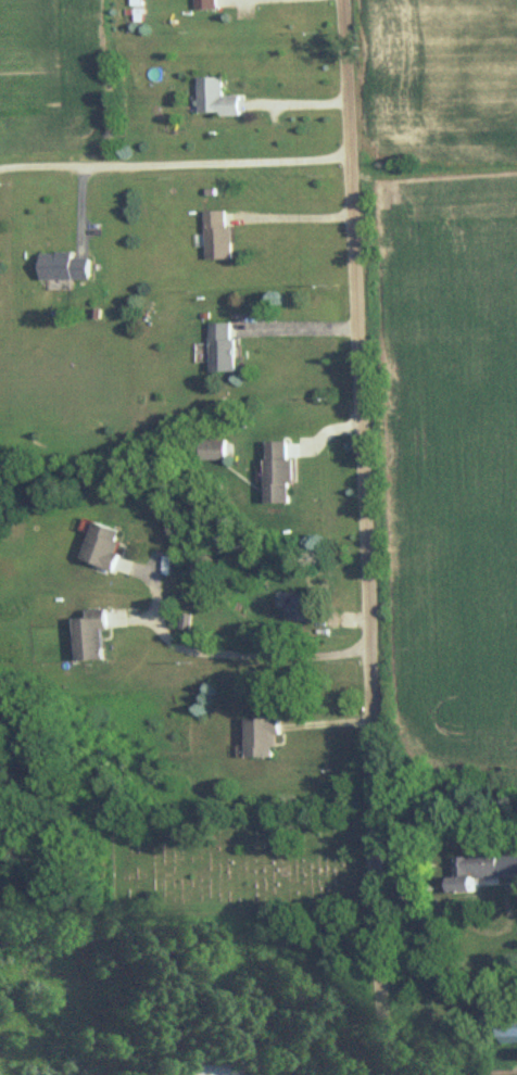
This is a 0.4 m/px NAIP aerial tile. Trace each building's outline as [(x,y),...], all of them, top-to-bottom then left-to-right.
[(198,11),(224,11),(224,0),(198,0),(198,11)] [(225,79),(201,79),(201,117),(243,117),(243,97),(225,97),(225,79)] [(207,260),(234,260),(234,227),(230,227),(230,211),(207,211),(207,260)] [(94,279),(94,257),(78,257),(78,252),(45,252),(45,279),(94,279)] [(237,371),(237,323),(212,323),(212,371),(237,371)] [(227,440),(203,440),(203,459),(227,459),(227,440)] [(295,503),(296,442),(270,442),(270,503),(295,503)] [(84,560),(116,571),(127,542),(120,540),(123,533),(96,524),(84,560)] [(326,597),(292,597),(292,620),(326,620),(326,597)] [(106,630),(111,630),(111,609),(91,610),(91,619),(77,620),(78,661),(107,660),(106,630)] [(247,718),(248,759),(276,759),(276,748),(281,748),(280,736),(284,736),(284,718),(247,718)] [(516,877),(516,855),(463,856),(463,892),(481,891),(481,878),(516,877)]
